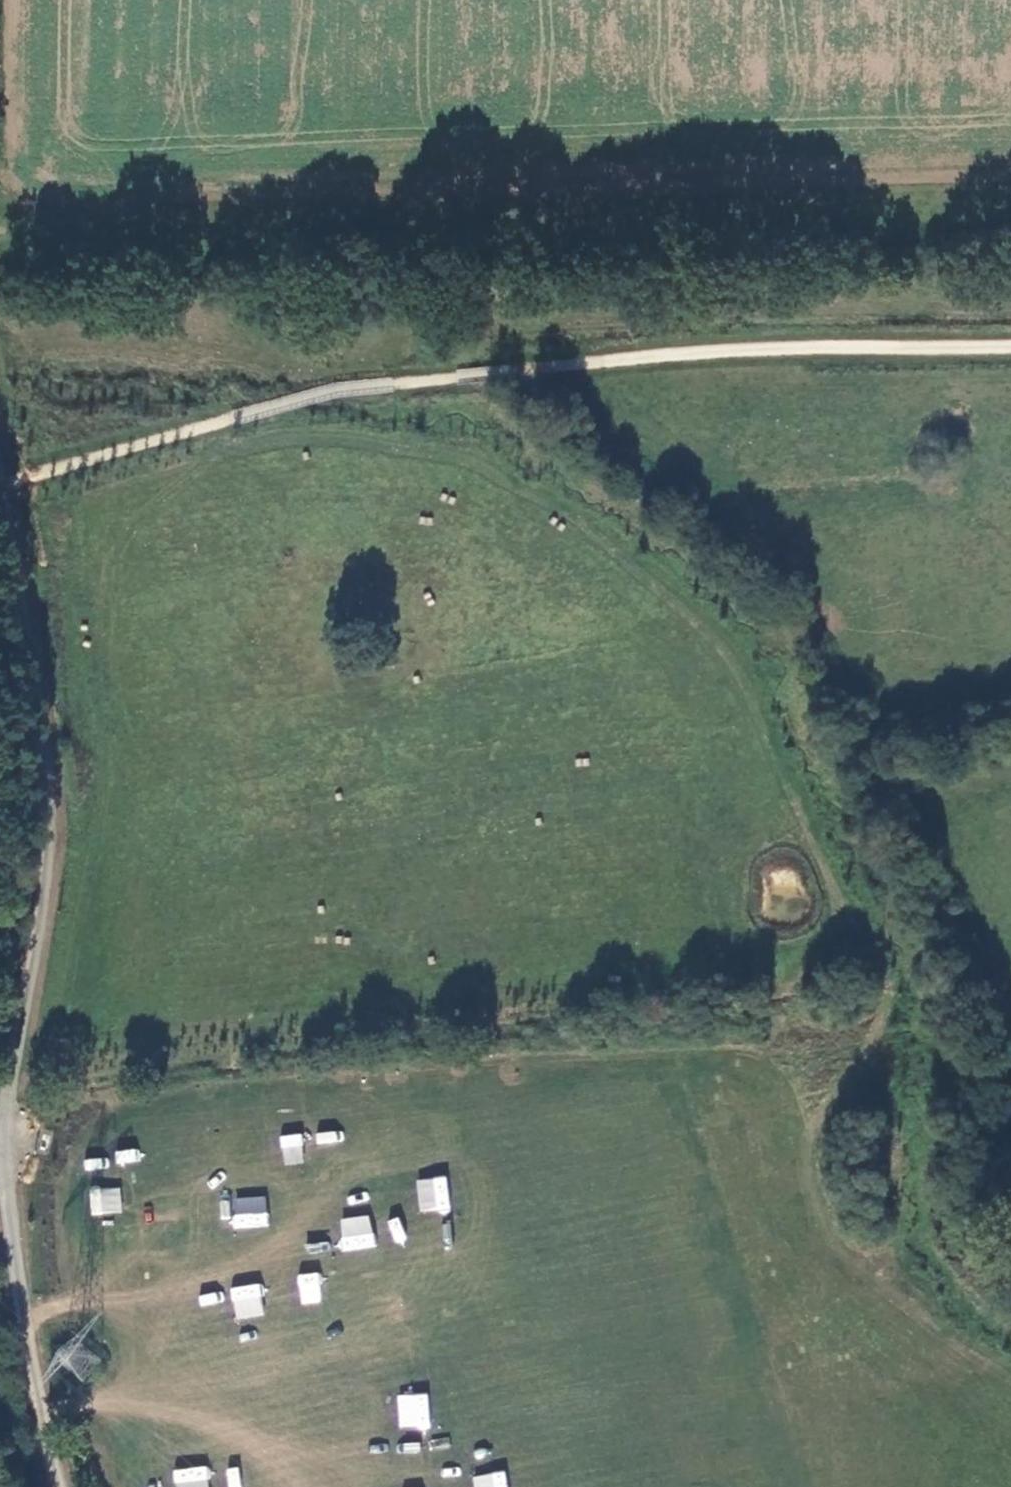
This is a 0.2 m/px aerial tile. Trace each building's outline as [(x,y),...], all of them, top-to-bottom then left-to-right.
[(282,1163),(302,1164),(302,1134),(282,1134),(282,1163)] [(135,1148),(114,1151),(116,1164),(136,1161),(135,1148)] [(415,1179),(419,1213),(450,1210),(446,1176),(415,1179)] [(88,1189),(91,1216),(122,1213),(119,1186),(88,1189)] [(232,1228),(267,1226),(265,1196),(230,1197),(232,1228)] [(338,1220),(344,1252),(375,1246),(369,1214),(338,1220)] [(319,1273),(298,1274),(299,1304),(320,1304),(319,1273)] [(235,1320),(264,1314),(258,1282),(229,1288),(235,1320)] [(396,1394),(398,1429),(429,1427),(427,1392),(396,1394)] [(174,1486),(209,1486),(206,1465),(172,1470),(174,1486)] [(226,1469),(228,1486),(240,1486),(237,1468),(226,1469)] [(471,1476),(473,1486),(506,1486),(503,1470),(471,1476)]
